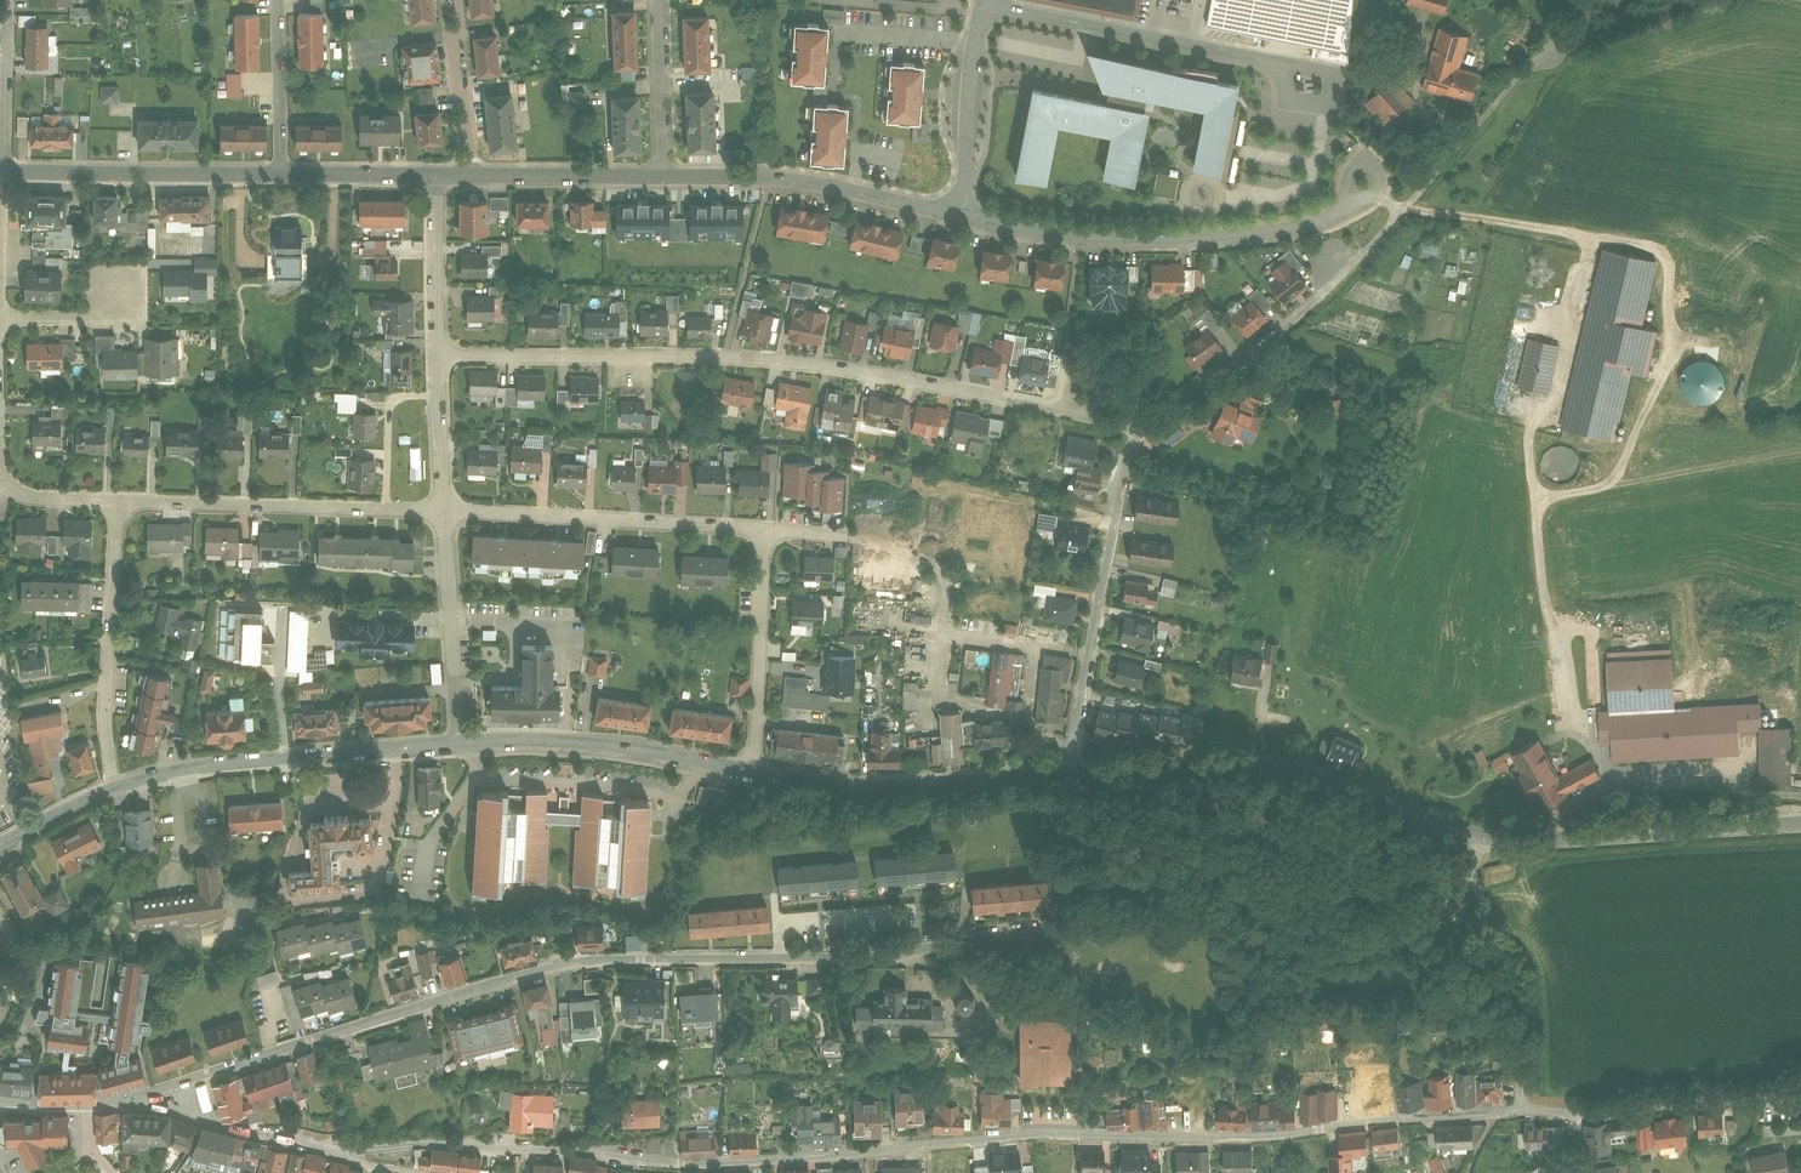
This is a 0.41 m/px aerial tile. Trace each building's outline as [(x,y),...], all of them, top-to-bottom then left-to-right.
[(411,23),(434,21),(432,0),(408,0),(411,23)] [(492,0),(468,0),(470,17),(494,15),(492,0)] [(1131,18),(1135,0),(1038,0),(1131,18)] [(1215,23),(1321,44),(1319,55),(1357,63),(1360,0),(1219,0),(1215,23)] [(1445,0),(1402,0),(1401,4),(1441,15),(1445,0)] [(91,6),(70,7),(70,17),(91,17),(91,6)] [(636,6),(611,7),(613,69),(638,68),(636,6)] [(348,7),(340,8),(341,23),(355,21),(354,11),(348,12),(348,7)] [(710,11),(682,12),(684,73),(712,72),(710,11)] [(324,12),(298,12),(299,64),(325,63),(324,12)] [(260,67),(260,14),(235,14),(235,68),(260,67)] [(823,18),(822,28),(829,29),(843,30),(843,19),(823,18)] [(26,24),(26,66),(48,67),(48,54),(53,54),(54,35),(49,35),(49,24),(26,24)] [(825,86),(829,29),(822,28),(796,26),(795,29),(792,29),(791,40),(795,40),(792,73),(789,73),(789,81),(792,81),(792,84),(814,85),(825,86)] [(1426,59),(1418,90),(1469,103),(1477,72),(1456,67),(1465,34),(1437,26),(1428,60),(1426,59)] [(500,75),(496,32),(473,34),(477,77),(500,75)] [(437,38),(403,42),(407,81),(441,78),(437,38)] [(1098,93),(1101,95),(1099,104),(1027,91),(1011,181),(1044,187),(1054,132),(1106,142),(1098,181),(1131,187),(1145,112),(1139,111),(1141,102),(1201,114),(1189,173),(1221,179),(1240,85),(1082,53),(1090,74),(1098,93)] [(742,76),(753,77),(753,66),(742,65),(742,76)] [(921,126),(926,68),(892,65),(891,68),(888,68),(887,79),(891,79),(888,112),(885,112),(884,120),(888,120),(888,123),(913,125),(921,126)] [(635,79),(635,69),(619,70),(619,80),(635,79)] [(241,98),(240,73),(226,73),(227,98),(241,98)] [(55,76),(55,94),(64,94),(64,76),(55,76)] [(1383,126),(1411,102),(1392,80),(1364,105),(1383,126)] [(119,103),(119,85),(100,85),(100,103),(119,103)] [(812,106),(814,106),(827,107),(829,87),(825,86),(814,85),(812,106)] [(714,86),(684,88),(687,151),(717,150),(714,86)] [(418,89),(419,107),(433,106),(432,88),(418,89)] [(490,152),(517,149),(511,90),(484,93),(490,152)] [(584,90),(567,92),(569,112),(586,110),(584,90)] [(640,92),(610,93),(612,153),(642,152),(640,92)] [(842,167),(847,109),(827,107),(814,106),(813,109),(810,109),(809,120),(813,120),(810,153),(807,153),(806,161),(810,162),(810,164),(842,167)] [(439,107),(414,110),(418,144),(443,141),(439,107)] [(360,142),(400,142),(400,109),(360,109),(360,142)] [(42,121),(30,121),(29,115),(16,115),(16,136),(29,135),(29,145),(42,145),(42,151),(60,151),(60,146),(72,146),(73,122),(60,122),(60,112),(42,111),(42,121)] [(200,147),(200,114),(138,114),(138,147),(200,147)] [(81,116),(80,131),(89,131),(90,116),(81,116)] [(267,150),(267,121),(221,120),(220,149),(267,150)] [(296,150),(342,151),(342,122),(297,121),(296,150)] [(921,126),(913,125),(911,145),(924,146),(926,126),(921,126)] [(1489,175),(1495,168),(1488,162),(1482,169),(1489,175)] [(1170,169),(1170,173),(1156,172),(1154,196),(1177,197),(1179,170),(1170,169)] [(67,250),(67,248),(73,248),(73,222),(65,222),(65,191),(26,191),(26,206),(21,205),(21,221),(26,221),(26,223),(21,223),(21,230),(32,230),(32,247),(45,247),(45,257),(80,258),(80,250),(67,250)] [(118,193),(93,193),(92,222),(118,222),(118,193)] [(210,194),(160,193),(159,219),(210,219),(210,194)] [(405,225),(406,197),(359,197),(359,225),(405,225)] [(508,198),(459,197),(459,236),(487,236),(487,212),(508,212),(508,198)] [(550,198),(517,197),(517,224),(550,224),(550,198)] [(594,201),(571,201),(571,202),(566,202),(566,210),(571,210),(570,227),(590,228),(590,230),(606,230),(606,208),(594,208),(594,201)] [(618,203),(617,235),(670,235),(670,217),(670,204),(618,203)] [(797,207),(781,204),(777,234),(825,242),(826,233),(828,219),(830,212),(808,208),(808,205),(798,203),(797,207)] [(689,217),(690,239),(742,238),(742,215),(746,215),(746,204),(689,205),(689,217)] [(670,217),(670,235),(670,240),(690,240),(690,239),(689,217),(670,217)] [(873,222),(856,218),(854,225),(851,239),(849,247),(893,258),(900,228),(883,224),(884,221),(873,218),(873,222)] [(854,225),(828,219),(826,233),(851,239),(854,225)] [(302,227),(273,226),(273,280),(301,280),(302,227)] [(927,239),(919,237),(919,236),(909,235),(906,251),(916,253),(917,250),(923,252),(921,261),(949,268),(956,240),(928,233),(927,239)] [(1422,240),(1419,255),(1437,260),(1440,244),(1422,240)] [(482,252),(461,252),(460,277),(488,277),(488,255),(502,256),(502,246),(482,245),(482,252)] [(1283,304),(1304,286),(1292,273),(1301,265),(1295,258),(1300,254),(1293,246),(1288,251),(1286,249),(1274,259),(1277,262),(1267,271),(1269,273),(1262,279),(1268,285),(1267,286),(1283,304)] [(397,282),(397,258),(390,258),(390,255),(385,255),(385,247),(362,247),(362,255),(376,255),(376,263),(368,263),(368,279),(376,279),(376,282),(397,282)] [(1007,250),(978,247),(974,275),(1003,279),(1007,250)] [(1659,264),(1602,250),(1558,426),(1614,440),(1630,375),(1644,379),(1655,333),(1642,329),(1659,264)] [(1060,259),(1031,255),(1028,285),(1057,288),(1060,259)] [(1215,256),(1205,256),(1206,269),(1216,269),(1215,256)] [(32,267),(25,267),(24,299),(61,300),(61,285),(73,276),(73,274),(77,274),(81,272),(82,270),(82,264),(81,261),(78,260),(32,258),(32,267)] [(1098,265),(1085,265),(1085,295),(1087,295),(1087,305),(1122,305),(1122,295),(1124,295),(1124,284),(1135,284),(1135,266),(1124,266),(1124,265),(1110,265),(1104,259),(1098,265)] [(1180,263),(1146,263),(1147,295),(1181,294),(1181,289),(1191,289),(1190,270),(1190,269),(1180,269),(1180,263)] [(1447,275),(1457,276),(1458,266),(1447,266),(1447,275)] [(202,268),(162,268),(162,300),(207,301),(207,268),(202,268)] [(1201,270),(1190,270),(1191,289),(1191,292),(1198,291),(1198,277),(1201,277),(1201,270)] [(814,285),(792,280),(789,296),(811,301),(814,285)] [(788,291),(790,284),(782,282),(780,289),(788,291)] [(488,294),(467,294),(467,321),(494,321),(495,299),(503,299),(504,287),(488,286),(488,294)] [(1243,337),(1265,319),(1258,311),(1267,304),(1253,287),(1244,294),(1248,299),(1236,309),(1230,302),(1223,308),(1229,315),(1226,317),(1243,337)] [(746,318),(742,335),(768,341),(771,330),(777,332),(780,318),(774,317),(775,313),(761,310),(763,299),(743,294),(738,317),(746,318)] [(667,295),(667,307),(641,307),(641,335),(667,336),(668,312),(678,312),(678,295),(667,295)] [(413,332),(413,298),(373,298),(373,316),(383,316),(384,332),(413,332)] [(614,312),(585,312),(585,337),(620,337),(620,335),(627,335),(627,300),(614,300),(614,312)] [(790,318),(786,339),(821,346),(828,311),(806,306),(807,303),(792,300),(788,318),(790,318)] [(528,310),(528,338),(558,338),(558,325),(569,325),(570,303),(561,302),(560,312),(558,312),(558,310),(528,310)] [(930,320),(926,346),(951,350),(954,330),(967,333),(970,310),(957,308),(954,324),(930,320)] [(1179,345),(1195,367),(1219,349),(1208,334),(1219,326),(1205,308),(1191,319),(1199,330),(1179,345)] [(845,318),(839,348),(864,353),(869,330),(875,331),(878,313),(869,311),(867,323),(845,318)] [(904,327),(885,323),(881,343),(885,344),(883,354),(906,359),(910,337),(917,338),(922,316),(907,313),(904,327)] [(688,316),(687,338),(711,338),(711,316),(688,316)] [(969,346),(965,374),(994,378),(996,361),(1009,363),(1010,362),(1013,343),(1014,335),(1001,333),(1000,339),(991,337),(989,349),(969,346)] [(137,353),(137,350),(113,350),(113,335),(95,335),(95,355),(103,355),(103,357),(99,357),(99,372),(103,372),(103,381),(137,382),(137,375),(137,353)] [(144,353),(137,353),(137,375),(150,375),(150,382),(173,382),(173,375),(179,375),(179,359),(184,359),(184,339),(179,339),(179,338),(144,337),(144,353)] [(1545,395),(1557,345),(1524,337),(1512,387),(1545,395)] [(55,342),(25,342),(25,370),(39,370),(39,378),(47,378),(47,375),(62,375),(62,361),(74,361),(74,339),(55,339),(55,342)] [(375,348),(390,348),(390,372),(411,372),(411,347),(392,348),(392,339),(375,339),(375,348)] [(1013,343),(1010,362),(1017,363),(1014,384),(1041,388),(1043,374),(1056,376),(1059,356),(1046,353),(1046,351),(1020,347),(1020,344),(1013,343)] [(1724,384),(1723,377),(1720,370),(1715,365),(1709,362),(1702,361),(1694,362),(1688,365),(1684,371),(1681,377),(1680,384),(1682,391),(1686,397),(1691,401),(1698,404),(1705,404),(1712,402),(1718,398),(1722,392),(1724,384)] [(495,407),(506,407),(506,387),(495,387),(496,369),(470,368),(470,394),(495,395),(495,407)] [(213,370),(204,370),(204,382),(213,382),(213,370)] [(517,388),(506,387),(506,407),(517,407),(517,399),(544,400),(545,374),(518,373),(517,388)] [(599,382),(599,377),(589,377),(589,375),(571,375),(571,390),(556,390),(556,410),(563,410),(563,413),(570,413),(570,410),(583,410),(583,404),(598,405),(598,397),(601,397),(602,382),(599,382)] [(751,411),(757,383),(725,377),(720,404),(728,406),(725,418),(737,420),(739,411),(748,413),(749,410),(751,411)] [(804,433),(813,388),(780,381),(778,390),(767,388),(763,405),(775,407),(774,412),(785,414),(782,428),(804,433)] [(858,421),(858,417),(851,416),(854,401),(844,399),(844,397),(841,397),(842,389),(838,388),(838,391),(830,389),(831,387),(826,386),(822,409),(816,407),(813,424),(819,425),(819,428),(833,431),(832,436),(855,440),(858,421)] [(858,421),(864,422),(863,424),(865,425),(864,431),(879,434),(880,427),(883,428),(882,433),(895,435),(896,430),(899,431),(900,429),(904,404),(905,399),(869,393),(868,398),(862,397),(858,417),(858,421)] [(1236,407),(1222,401),(1210,428),(1212,429),(1208,437),(1229,446),(1232,438),(1249,445),(1261,418),(1254,415),(1260,400),(1242,393),(1236,407)] [(1346,397),(1330,401),(1335,421),(1351,417),(1346,397)] [(645,399),(621,399),(621,421),(643,421),(643,428),(658,428),(658,415),(645,415),(645,399)] [(37,420),(31,420),(30,450),(62,451),(62,422),(67,423),(68,402),(50,402),(50,416),(37,416),(37,420)] [(946,413),(947,407),(936,405),(936,408),(917,405),(912,435),(923,437),(922,446),(933,448),(935,437),(942,438),(943,431),(945,431),(948,413),(946,413)] [(977,414),(951,409),(946,439),(949,439),(949,442),(956,443),(954,452),(978,456),(982,436),(997,438),(1000,421),(976,416),(977,414)] [(376,439),(377,412),(352,412),(351,438),(376,439)] [(242,459),(242,433),(251,433),(252,415),(237,415),(236,429),(225,429),(225,432),(216,432),(216,459),(242,459)] [(292,416),(292,433),(300,433),(300,416),(292,416)] [(150,419),(150,436),(159,436),(159,420),(150,419)] [(75,448),(74,455),(102,456),(103,426),(75,425),(75,433),(72,433),(72,448),(75,448)] [(1158,439),(1164,447),(1182,434),(1176,426),(1158,439)] [(198,428),(162,427),(161,443),(166,443),(166,458),(197,458),(198,428)] [(259,431),(258,458),(287,459),(288,432),(259,431)] [(539,474),(540,449),(551,449),(551,435),(551,432),(540,432),(540,443),(512,442),(511,473),(539,474)] [(122,451),(122,457),(146,459),(148,435),(123,434),(123,438),(120,438),(119,450),(122,451)] [(555,435),(551,435),(551,449),(552,449),(552,452),(562,453),(563,443),(554,443),(555,435)] [(1093,515),(1102,470),(1091,467),(1096,441),(1069,435),(1063,467),(1068,468),(1067,473),(1075,475),(1071,499),(1077,500),(1074,512),(1093,515)] [(478,443),(478,449),(467,448),(466,473),(496,474),(496,463),(505,463),(505,443),(478,443)] [(585,487),(586,466),(596,467),(597,448),(587,447),(587,460),(585,460),(586,454),(575,453),(575,459),(558,458),(556,485),(585,487)] [(1570,452),(1559,448),(1549,449),(1541,456),(1537,467),(1539,477),(1545,484),(1555,488),(1565,487),(1574,481),(1578,470),(1576,459),(1570,452)] [(375,459),(350,459),(350,449),(333,449),(333,459),(348,459),(348,488),(375,488),(375,459)] [(725,495),(725,466),(733,466),(734,452),(725,451),(725,464),(717,464),(717,459),(710,459),(710,464),(696,464),(696,494),(725,495)] [(741,467),(739,496),(768,497),(769,469),(776,469),(777,452),(761,451),(760,469),(741,467)] [(649,464),(648,494),(675,495),(675,484),(688,484),(689,459),(674,459),(673,465),(649,464)] [(863,474),(865,465),(851,461),(851,472),(863,474)] [(842,514),(843,476),(829,476),(829,470),(813,470),(813,462),(784,462),(783,499),(801,500),(801,505),(813,506),(812,513),(842,514)] [(612,490),(634,491),(635,464),(613,464),(612,490)] [(1026,494),(1028,483),(1015,481),(1013,492),(1026,494)] [(1177,499),(1135,493),(1132,521),(1173,526),(1177,499)] [(17,518),(16,543),(21,544),(20,550),(41,551),(41,543),(46,544),(47,519),(17,518)] [(64,544),(70,545),(69,555),(92,556),(93,520),(65,519),(65,536),(64,544)] [(182,523),(147,523),(147,556),(182,556),(182,551),(192,551),(192,521),(182,521),(182,523)] [(1081,554),(1085,527),(1056,522),(1052,550),(1081,554)] [(251,561),(251,543),(238,543),(238,526),(205,525),(205,558),(224,559),(224,565),(235,565),(235,559),(242,559),(241,568),(251,568),(251,561)] [(277,531),(259,531),(259,543),(251,543),(251,561),(275,562),(275,567),(299,567),(300,527),(277,527),(277,531)] [(586,552),(595,553),(597,531),(588,531),(586,552)] [(581,541),(470,532),(468,559),(579,567),(581,541)] [(400,535),(319,533),(318,567),(391,569),(390,573),(413,573),(414,539),(400,538),(400,535)] [(1171,540),(1129,535),(1126,562),(1167,567),(1171,540)] [(65,536),(48,536),(48,553),(64,554),(64,544),(65,536)] [(613,542),(610,577),(623,578),(623,576),(644,577),(644,580),(657,581),(660,545),(613,542)] [(836,556),(848,555),(848,546),(836,546),(836,556)] [(729,553),(683,551),(681,585),(727,587),(729,553)] [(805,553),(803,579),(798,579),(797,591),(803,591),(803,580),(833,582),(835,555),(805,553)] [(607,573),(608,556),(592,555),(591,572),(607,573)] [(78,579),(21,577),(20,609),(77,611),(77,610),(79,610),(79,623),(90,623),(92,581),(78,581),(78,579)] [(1144,581),(1124,578),(1120,602),(1152,607),(1155,593),(1152,592),(1153,584),(1144,583),(1144,581)] [(1176,582),(1163,579),(1160,589),(1174,591),(1176,582)] [(155,589),(146,589),(146,597),(155,597),(155,589)] [(833,595),(832,608),(842,609),(842,596),(833,595)] [(1223,599),(1214,596),(1211,606),(1221,609),(1223,599)] [(793,597),(791,633),(805,633),(805,626),(823,627),(823,619),(827,619),(827,607),(824,607),(824,599),(793,597)] [(1076,603),(1047,597),(1042,623),(1072,628),(1076,603)] [(194,656),(198,638),(201,622),(202,619),(185,615),(184,619),(177,617),(179,607),(159,602),(154,629),(181,634),(179,646),(180,647),(178,658),(183,659),(181,670),(194,673),(198,657),(194,656)] [(264,635),(265,605),(230,603),(229,615),(227,615),(225,660),(277,662),(278,635),(264,635)] [(915,615),(914,622),(932,625),(933,618),(915,615)] [(1152,624),(1123,616),(1116,645),(1132,649),(1132,652),(1144,655),(1152,624)] [(413,623),(336,621),(335,650),(362,651),(361,657),(387,658),(387,651),(413,652),(413,623)] [(1168,624),(1157,622),(1152,639),(1163,642),(1168,624)] [(1003,637),(1017,638),(1018,627),(1005,626),(1003,637)] [(495,631),(481,631),(481,640),(495,640),(495,631)] [(83,637),(68,638),(68,647),(83,647),(83,637)] [(491,683),(491,719),(558,719),(558,683),(554,683),(553,641),(522,641),(522,683),(491,683)] [(1266,643),(1263,663),(1272,664),(1275,645),(1266,643)] [(28,652),(20,653),(22,673),(28,673),(29,678),(41,677),(40,671),(47,671),(45,650),(35,651),(35,647),(28,648),(28,652)] [(325,651),(314,651),(314,659),(307,659),(307,671),(326,671),(325,651)] [(967,651),(965,663),(976,665),(977,652),(967,651)] [(782,652),(781,663),(797,663),(798,653),(782,652)] [(1670,653),(1607,656),(1610,717),(1673,714),(1670,653)] [(992,654),(986,712),(1021,716),(1022,706),(1018,706),(1023,657),(992,654)] [(1262,660),(1234,656),(1229,685),(1257,689),(1262,660)] [(587,677),(604,680),(606,660),(590,658),(587,677)] [(853,658),(827,658),(826,674),(823,674),(823,694),(825,694),(825,695),(852,696),(853,658)] [(1142,666),(1116,659),(1110,685),(1136,691),(1141,670),(1160,674),(1162,666),(1143,661),(1142,666)] [(439,664),(430,665),(431,686),(441,686),(439,664)] [(213,670),(203,668),(198,691),(208,693),(213,670)] [(170,676),(145,671),(130,744),(154,749),(160,720),(173,723),(176,708),(163,705),(170,676)] [(1057,728),(1062,673),(1041,671),(1036,726),(1057,728)] [(731,675),(728,698),(746,700),(749,678),(731,675)] [(784,679),(781,708),(827,713),(829,698),(805,695),(806,681),(784,679)] [(322,682),(301,683),(302,694),(323,693),(322,682)] [(913,713),(915,684),(901,683),(900,712),(913,713)] [(875,700),(876,689),(867,689),(866,699),(875,700)] [(364,722),(371,721),(372,731),(425,727),(424,718),(432,717),(430,693),(363,697),(364,722)] [(206,744),(220,743),(221,746),(233,745),(233,742),(246,741),(243,695),(228,696),(229,706),(216,707),(217,711),(204,712),(206,744)] [(598,697),(595,723),(648,730),(651,704),(598,697)] [(334,704),(293,706),(294,739),(336,736),(334,704)] [(673,707),(669,734),(729,743),(733,716),(673,707)] [(27,742),(34,778),(27,779),(30,795),(55,791),(52,775),(51,775),(47,757),(62,754),(59,736),(66,735),(61,709),(19,717),(24,743),(27,742)] [(1116,716),(1097,712),(1092,734),(1112,738),(1113,734),(1133,738),(1134,734),(1153,738),(1154,734),(1173,738),(1178,716),(1158,711),(1157,716),(1137,712),(1136,716),(1117,712),(1116,716)] [(960,724),(959,716),(938,717),(941,747),(931,748),(932,768),(943,767),(943,769),(953,768),(953,771),(964,770),(963,754),(960,724)] [(1719,751),(1757,751),(1757,793),(1789,793),(1789,734),(1789,728),(1757,729),(1757,717),(1719,717),(1719,751)] [(1003,724),(973,727),(973,723),(960,724),(963,754),(973,753),(974,756),(989,755),(989,752),(1004,751),(1003,746),(1013,745),(1011,729),(1004,729),(1003,724)] [(1688,728),(1602,733),(1604,769),(1671,765),(1671,772),(1691,771),(1688,728)] [(772,729),(769,756),(794,758),(793,761),(815,763),(816,761),(837,763),(840,736),(772,729)] [(867,749),(868,771),(898,771),(898,748),(891,748),(891,735),(870,735),(871,749),(867,749)] [(1360,748),(1335,738),(1333,744),(1327,759),(1326,762),(1350,771),(1360,748)] [(1535,738),(1488,763),(1494,774),(1513,764),(1518,773),(1515,775),(1525,795),(1529,793),(1539,812),(1600,779),(1589,759),(1556,777),(1535,738)] [(1327,759),(1333,744),(1321,740),(1315,754),(1327,759)] [(96,768),(88,742),(66,749),(74,775),(96,768)] [(1483,750),(1477,752),(1482,767),(1488,765),(1483,750)] [(438,767),(415,768),(416,809),(439,808),(439,793),(443,793),(443,780),(439,780),(438,767)] [(504,792),(470,790),(464,893),(496,895),(497,879),(545,882),(548,825),(572,826),(569,884),(609,886),(609,892),(644,894),(650,798),(613,796),(613,810),(597,810),(598,795),(582,794),(581,810),(547,808),(548,790),(521,789),(520,805),(503,804),(504,792)] [(725,794),(700,789),(696,805),(722,811),(725,794)] [(251,803),(229,805),(231,832),(284,828),(282,801),(261,802),(261,800),(251,800),(251,803)] [(154,846),(152,811),(123,812),(125,847),(154,846)] [(323,818),(309,819),(311,868),(287,869),(288,890),(340,887),(339,867),(335,867),(333,842),(346,841),(346,852),(373,850),(372,815),(351,816),(351,812),(323,813),(323,818)] [(89,821),(50,841),(67,877),(81,870),(74,856),(81,852),(83,857),(102,848),(89,821)] [(870,859),(872,887),(951,880),(949,852),(870,859)] [(0,872),(0,874),(22,914),(43,902),(51,915),(69,906),(58,886),(42,894),(23,859),(0,872)] [(775,867),(778,894),(856,887),(854,860),(775,867)] [(137,927),(225,917),(218,862),(195,864),(199,891),(133,899),(137,927)] [(966,883),(968,911),(1047,904),(1045,876),(966,883)] [(1472,909),(1463,900),(1449,914),(1457,923),(1472,909)] [(689,910),(691,937),(770,930),(767,903),(689,910)] [(360,914),(334,921),(332,915),(306,923),(304,917),(274,926),(283,955),(309,947),(311,953),(337,946),(339,952),(369,943),(360,914)] [(577,924),(578,949),(603,948),(602,923),(577,924)] [(640,946),(640,931),(625,931),(625,946),(640,946)] [(500,942),(506,965),(539,957),(533,933),(524,936),(524,933),(509,937),(509,939),(500,942)] [(437,961),(434,949),(418,951),(422,976),(432,974),(430,962),(437,961)] [(438,959),(445,983),(467,977),(460,953),(438,959)] [(39,1069),(38,1099),(96,1100),(96,1086),(103,1086),(105,1093),(148,1082),(141,1054),(129,1057),(129,1054),(130,1048),(133,1048),(136,1032),(146,1033),(150,1021),(137,1020),(145,962),(110,957),(102,1007),(90,1006),(97,961),(79,958),(79,961),(57,958),(48,1009),(39,1008),(34,1021),(51,1023),(48,1043),(64,1045),(61,1062),(61,1069),(39,1069)] [(388,976),(394,999),(419,991),(410,960),(395,964),(397,973),(388,976)] [(256,971),(258,984),(279,981),(277,968),(256,971)] [(300,1012),(327,1004),(328,1010),(358,1002),(349,972),(323,980),(321,974),(292,983),(300,1012)] [(799,976),(760,975),(760,999),(772,999),(772,1015),(790,1015),(790,999),(799,999),(799,976)] [(662,976),(622,977),(623,1015),(635,1015),(635,1021),(663,1021),(662,976)] [(549,980),(522,986),(528,1015),(530,1015),(533,1029),(540,1028),(543,1043),(557,1042),(554,1018),(552,1018),(550,1002),(553,1002),(549,980)] [(926,992),(904,992),(904,981),(883,980),(882,992),(873,992),(873,999),(856,999),(856,1023),(938,1024),(939,999),(926,999),(926,992)] [(691,991),(678,992),(681,1021),(693,1020),(694,1024),(711,1023),(710,1018),(716,1017),(713,983),(691,985),(691,991)] [(971,1000),(971,985),(955,985),(955,1000),(971,1000)] [(464,1011),(450,1014),(460,1054),(470,1051),(471,1055),(521,1043),(520,1040),(524,1039),(515,999),(498,1003),(499,1006),(464,1014),(464,1011)] [(592,999),(568,1001),(569,1015),(559,1016),(561,1041),(572,1040),(571,1037),(595,1035),(592,999)] [(1065,1012),(1013,1011),(1013,1074),(1033,1075),(1033,1071),(1065,1072),(1065,1012)] [(242,1016),(203,1029),(210,1053),(250,1041),(242,1016)] [(414,1069),(435,1064),(424,1016),(409,1020),(413,1037),(397,1040),(396,1036),(368,1042),(372,1058),(361,1060),(364,1074),(375,1072),(376,1076),(394,1072),(397,1083),(417,1079),(414,1069)] [(199,1057),(191,1033),(149,1046),(157,1070),(199,1057)] [(1103,1039),(1103,1054),(1115,1054),(1115,1039),(1103,1039)] [(722,1062),(723,1049),(715,1049),(715,1062),(722,1062)] [(1094,1049),(1079,1050),(1080,1066),(1095,1065),(1094,1049)] [(315,1050),(295,1056),(303,1080),(308,1079),(309,1082),(314,1080),(316,1085),(325,1082),(322,1073),(315,1050)] [(292,1057),(213,1082),(224,1116),(245,1109),(249,1119),(263,1114),(261,1107),(269,1104),(268,1101),(276,1099),(279,1110),(284,1108),(283,1115),(294,1117),(297,1103),(296,1099),(305,1096),(292,1057)] [(1,1058),(0,1064),(0,1087),(31,1090),(34,1061),(1,1058)] [(1455,1061),(1456,1094),(1475,1093),(1475,1072),(1474,1060),(1455,1061)] [(1424,1082),(1425,1097),(1451,1095),(1449,1066),(1427,1067),(1428,1081),(1424,1082)] [(1475,1072),(1475,1093),(1501,1093),(1501,1071),(1495,1071),(1495,1067),(1479,1068),(1479,1072),(1475,1072)] [(1393,1074),(1398,1099),(1424,1094),(1419,1069),(1393,1074)] [(1121,1078),(1090,1081),(1091,1093),(1123,1090),(1121,1078)] [(1300,1084),(1300,1112),(1321,1112),(1321,1108),(1338,1108),(1338,1080),(1316,1080),(1316,1084),(1300,1084)] [(692,1083),(693,1094),(705,1093),(704,1082),(692,1083)] [(976,1083),(976,1119),(1007,1118),(1006,1088),(999,1088),(998,1082),(976,1083)] [(553,1120),(555,1089),(513,1087),(513,1084),(498,1083),(497,1102),(508,1102),(507,1121),(528,1122),(528,1119),(553,1120)] [(918,1083),(888,1084),(889,1094),(889,1118),(919,1117),(918,1083)] [(1131,1096),(1133,1117),(1159,1115),(1157,1085),(1137,1086),(1138,1092),(1131,1094),(1131,1096)] [(1217,1097),(1217,1117),(1217,1119),(1246,1118),(1245,1089),(1235,1089),(1235,1096),(1217,1097)] [(658,1092),(620,1094),(622,1121),(660,1119),(658,1092)] [(878,1092),(848,1093),(849,1130),(879,1129),(879,1120),(878,1094),(878,1092)] [(1250,1094),(1252,1119),(1295,1116),(1294,1100),(1278,1101),(1278,1092),(1250,1094)] [(889,1094),(878,1094),(879,1120),(890,1119),(889,1118),(889,1094)] [(797,1120),(798,1134),(810,1133),(811,1139),(838,1137),(836,1108),(814,1110),(813,1095),(789,1097),(791,1120),(797,1120)] [(928,1105),(928,1125),(959,1125),(959,1121),(968,1122),(968,1110),(959,1110),(959,1106),(956,1106),(956,1097),(935,1096),(935,1105),(928,1105)] [(1102,1102),(1103,1119),(1133,1117),(1131,1096),(1120,1097),(1120,1101),(1102,1102)] [(1721,1101),(1695,1103),(1697,1125),(1723,1123),(1721,1101)] [(121,1108),(120,1137),(119,1145),(122,1145),(139,1146),(139,1136),(167,1137),(188,1144),(196,1116),(170,1108),(121,1105),(121,1108)] [(1686,1135),(1683,1106),(1675,1107),(1675,1105),(1662,1106),(1663,1108),(1653,1109),(1654,1114),(1654,1119),(1656,1134),(1674,1132),(1674,1136),(1686,1135)] [(96,1138),(120,1137),(121,1108),(94,1108),(96,1138)] [(45,1139),(67,1139),(67,1109),(42,1110),(42,1113),(5,1113),(5,1116),(0,1118),(0,1135),(5,1137),(5,1139),(15,1139),(18,1144),(28,1162),(51,1149),(45,1139)] [(1636,1125),(1635,1114),(1634,1109),(1582,1114),(1583,1131),(1588,1130),(1589,1139),(1610,1137),(1610,1132),(1627,1130),(1627,1126),(1636,1125)] [(1472,1111),(1436,1112),(1437,1138),(1454,1137),(1454,1142),(1469,1141),(1469,1134),(1473,1134),(1473,1130),(1475,1130),(1486,1116),(1486,1113),(1473,1113),(1472,1111)] [(1546,1111),(1523,1112),(1524,1135),(1548,1134),(1547,1129),(1555,1129),(1554,1117),(1547,1117),(1546,1111)] [(1650,1113),(1642,1114),(1644,1134),(1652,1133),(1651,1120),(1654,1119),(1654,1114),(1650,1115),(1650,1113)] [(332,1114),(323,1114),(323,1123),(331,1124),(332,1114)] [(1371,1122),(1366,1122),(1368,1140),(1373,1139),(1374,1144),(1401,1141),(1398,1114),(1370,1117),(1371,1122)] [(1644,1134),(1642,1114),(1635,1114),(1636,1125),(1637,1135),(1644,1134)] [(228,1151),(231,1152),(237,1126),(201,1117),(192,1146),(193,1151),(214,1156),(215,1152),(227,1155),(228,1151)] [(1364,1140),(1368,1140),(1366,1122),(1365,1118),(1338,1121),(1340,1138),(1326,1139),(1328,1157),(1366,1153),(1364,1140)] [(785,1142),(784,1119),(771,1120),(772,1129),(775,1129),(776,1143),(785,1142)] [(679,1126),(681,1153),(715,1151),(714,1129),(697,1130),(696,1125),(679,1126)] [(261,1132),(237,1126),(231,1152),(255,1158),(257,1148),(260,1136),(261,1132)] [(729,1149),(729,1151),(756,1150),(755,1127),(728,1128),(728,1130),(719,1131),(720,1150),(729,1149)] [(647,1143),(659,1143),(659,1131),(646,1132),(647,1143)] [(1251,1135),(1222,1136),(1223,1165),(1251,1164),(1251,1135)] [(289,1145),(267,1140),(267,1138),(260,1136),(257,1148),(261,1149),(257,1162),(256,1169),(270,1172),(283,1172),(289,1145)] [(1075,1136),(1075,1167),(1094,1168),(1094,1172),(1105,1172),(1105,1155),(1098,1155),(1099,1137),(1075,1136)] [(1145,1136),(1116,1136),(1116,1165),(1130,1165),(1130,1168),(1154,1168),(1155,1147),(1145,1147),(1145,1136)] [(1209,1136),(1162,1137),(1162,1155),(1168,1155),(1168,1169),(1209,1168),(1209,1136)] [(1788,1163),(1784,1137),(1749,1143),(1754,1169),(1788,1163)] [(1015,1138),(984,1141),(984,1150),(969,1151),(970,1171),(1018,1167),(1015,1138)] [(300,1167),(305,1146),(290,1142),(289,1145),(283,1172),(299,1172),(300,1167)] [(430,1148),(419,1148),(418,1160),(455,1163),(457,1144),(431,1142),(430,1148)] [(1428,1147),(1435,1162),(1452,1154),(1447,1142),(1438,1143),(1428,1147)] [(321,1172),(322,1171),(326,1153),(327,1148),(306,1143),(305,1146),(300,1167),(321,1172)] [(489,1164),(490,1148),(457,1145),(456,1162),(470,1163),(469,1172),(470,1172),(485,1172),(486,1164),(489,1164)] [(569,1148),(566,1168),(593,1172),(603,1172),(606,1172),(607,1159),(595,1158),(596,1152),(569,1148)] [(364,1159),(331,1151),(331,1154),(326,1172),(361,1172),(364,1159)] [(322,1171),(326,1172),(331,1154),(326,1153),(322,1171)] [(837,1156),(839,1172),(870,1172),(868,1153),(837,1156)] [(878,1154),(879,1172),(918,1172),(917,1153),(878,1154)] [(1615,1154),(1591,1158),(1592,1163),(1589,1164),(1591,1172),(1618,1172),(1621,1172),(1619,1162),(1616,1163),(1615,1154)] [(532,1168),(523,1168),(523,1172),(562,1172),(562,1155),(532,1155),(532,1168)] [(1031,1155),(1022,1155),(1022,1167),(1031,1167),(1031,1155)] [(771,1162),(771,1172),(817,1172),(816,1159),(771,1162)] [(1423,1169),(1424,1172),(1458,1172),(1456,1168),(1449,1171),(1445,1160),(1423,1169)] [(609,1161),(608,1172),(636,1172),(637,1164),(609,1161)] [(722,1164),(723,1172),(751,1172),(750,1162),(722,1164)]
